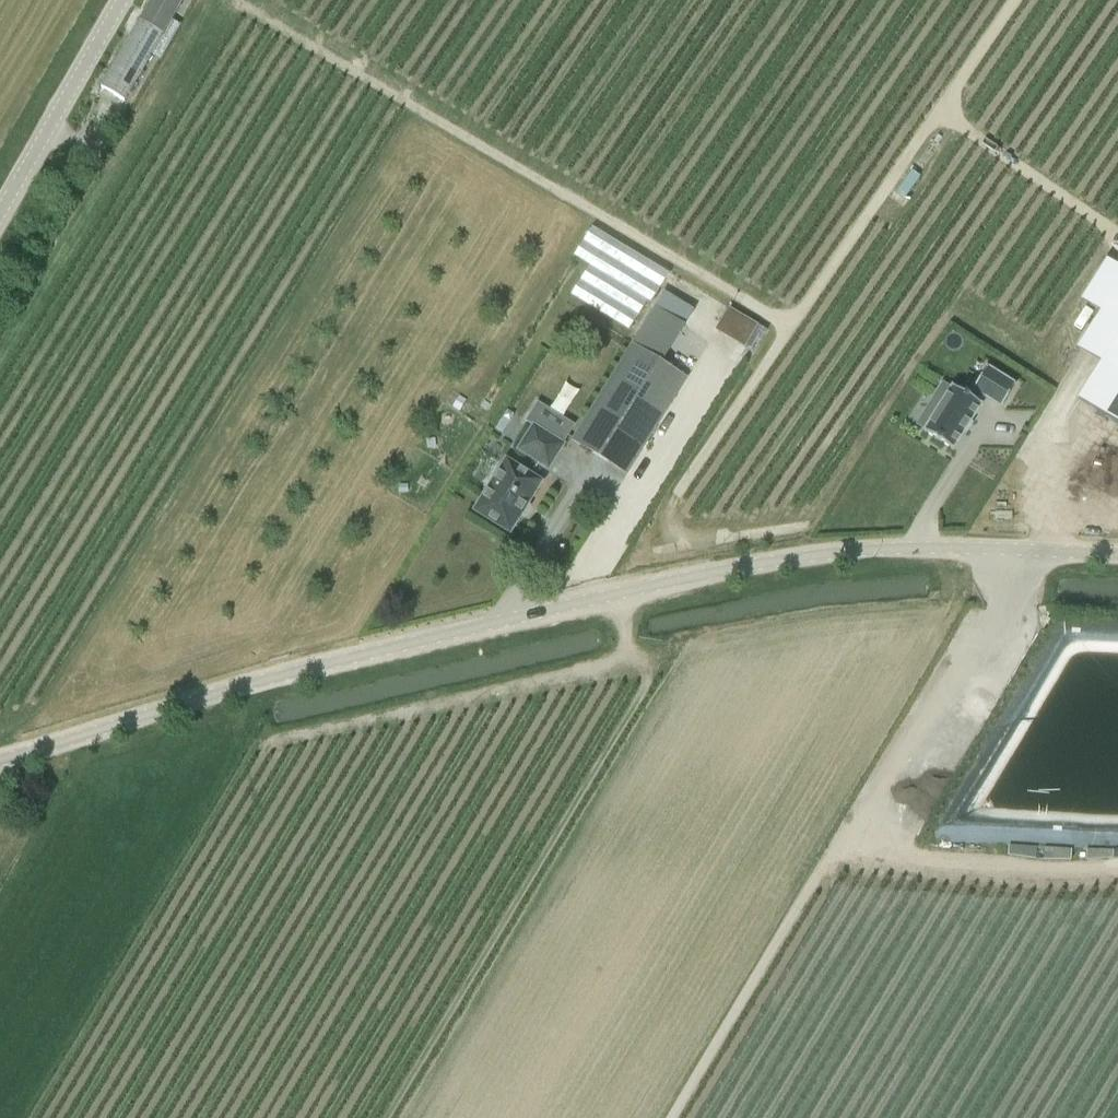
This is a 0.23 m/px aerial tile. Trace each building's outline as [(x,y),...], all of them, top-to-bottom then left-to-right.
[(102,89),(126,102),(184,0),(152,0),(102,89)] [(575,296),(638,331),(673,269),(596,226),(579,256),(593,264),(575,296)] [(1106,261),(1082,300),(1104,314),(1081,351),(1101,364),(1078,401),(1117,426),(1117,268),(1106,261)] [(733,304),(719,327),(759,351),(773,328),(733,304)] [(627,475),(687,380),(632,346),(572,441),(627,475)] [(924,432),(952,450),(980,405),(979,404),(984,397),(1001,408),(1015,385),(986,367),(972,390),(974,390),(969,398),(952,387),(951,389),(942,384),(933,398),(942,404),(924,432)] [(548,470),(563,446),(533,427),(518,451),(548,470)] [(509,533),(541,484),(506,462),(475,512),(509,533)]
